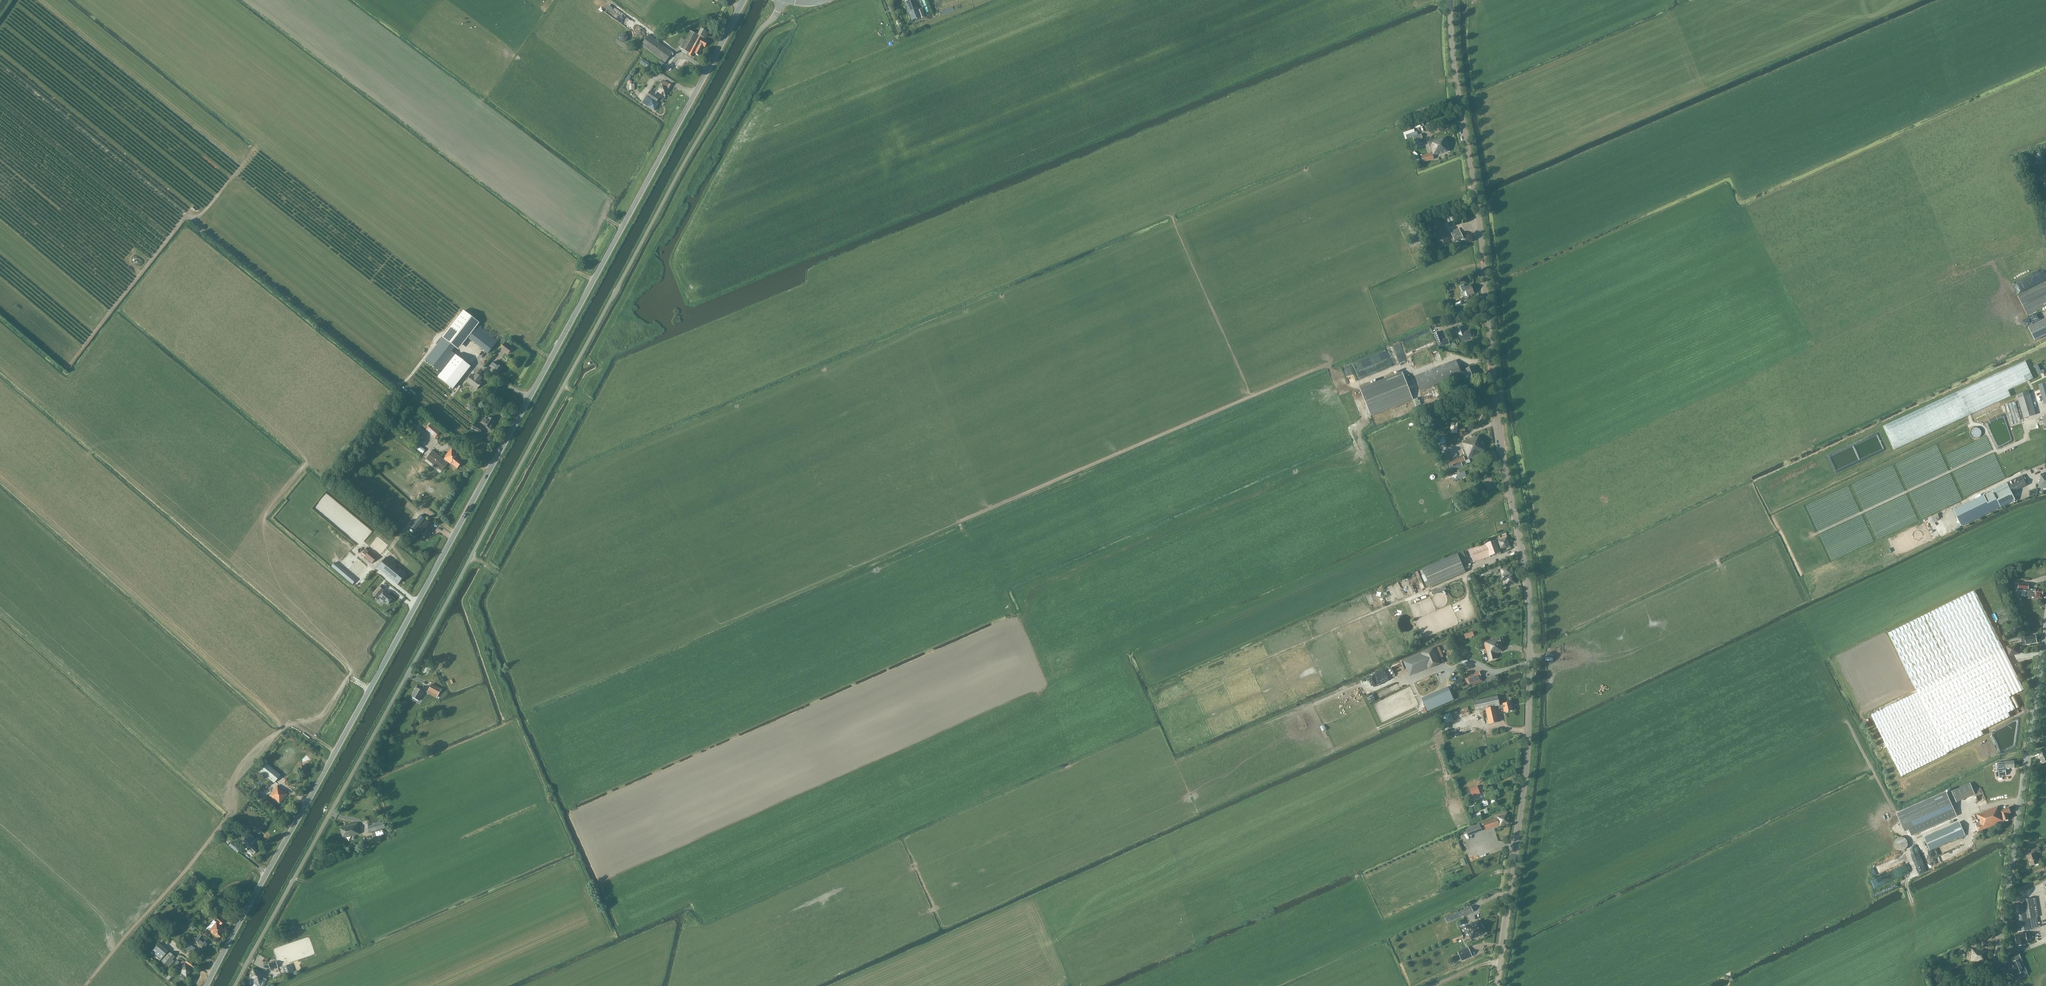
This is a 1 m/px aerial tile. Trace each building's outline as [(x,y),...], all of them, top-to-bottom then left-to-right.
[(921,17),(915,0),(909,0),(905,2),(912,20),(921,17)] [(681,49),(689,53),(688,55),(692,57),(694,53),(699,56),(704,47),(705,48),(708,42),(702,39),(702,37),(705,39),(709,33),(701,29),(698,35),(697,34),(690,31),(685,40),(681,38),(677,45),(681,47),(681,49)] [(628,38),(628,37),(627,36),(627,35),(626,34),(625,34),(624,33),(623,33),(622,34),(621,34),(620,35),(620,36),(619,36),(619,37),(619,38),(619,39),(620,40),(621,41),(622,42),(623,42),(624,42),(625,42),(626,41),(627,40),(628,39),(628,38)] [(673,53),(652,37),(649,35),(642,45),(662,60),(659,63),(663,66),(673,53)] [(647,67),(649,64),(642,59),(640,62),(647,67)] [(671,85),(673,81),(666,77),(664,81),(671,85)] [(666,97),(672,86),(664,81),(655,95),(650,92),(653,87),(652,87),(649,91),(646,96),(647,96),(642,104),(654,111),(659,104),(657,103),(660,98),(663,100),(665,97),(666,97)] [(1414,137),(1415,140),(1423,138),(1422,133),(1418,134),(1417,131),(1406,135),(1407,139),(1414,137)] [(1433,155),(1449,151),(1445,137),(1427,141),(1429,147),(1431,146),(1433,155)] [(1423,162),(1434,159),(1432,153),(1421,155),(1423,162)] [(1433,232),(1444,227),(1439,216),(1426,221),(1430,233),(1433,232)] [(1444,227),(1433,232),(1440,249),(1451,245),(1444,227)] [(1453,238),(1449,240),(1451,244),(1464,239),(1461,233),(1459,228),(1450,231),(1453,238)] [(2018,296),(2027,315),(2045,306),(2045,282),(2018,296)] [(1462,292),(1465,291),(1467,297),(1475,294),(1471,285),(1465,288),(1463,285),(1460,286),(1462,292)] [(480,323),(464,311),(425,360),(442,373),(438,377),(453,389),(471,367),(452,351),(455,347),(458,350),(480,323)] [(2035,341),(2045,335),(2045,318),(2028,327),(2035,341)] [(497,341),(478,326),(469,338),(488,353),(497,341)] [(1470,330),(1465,332),(1463,327),(1456,330),(1458,335),(1461,342),(1468,340),(1467,339),(1472,337),(1473,336),(1474,335),(1473,333),(1472,332),(1471,333),(1470,330)] [(1433,334),(1439,348),(1450,344),(1447,338),(1443,340),(1439,331),(1433,334)] [(508,354),(512,349),(504,343),(500,348),(508,354)] [(518,347),(515,353),(521,356),(524,350),(518,347)] [(1461,372),(1456,360),(1415,376),(1420,390),(1462,374),(1463,377),(1468,374),(1469,378),(1476,376),(1474,370),(1475,369),(1473,366),(1466,369),(1466,370),(1461,372)] [(493,371),(497,374),(502,367),(498,364),(493,361),(490,366),(494,369),(493,371)] [(1960,391),(1970,415),(2011,396),(2008,390),(2033,378),(2028,367),(2025,361),(1960,391)] [(2038,364),(2034,365),(2039,375),(2045,372),(2043,369),(2040,370),(2038,364)] [(1370,415),(1413,399),(1402,372),(1360,389),(1370,415)] [(480,381),(482,378),(476,374),(474,377),(471,375),(466,381),(477,390),(482,383),(480,381)] [(1960,391),(1883,426),(1894,450),(1967,416),(1970,415),(1960,391)] [(2024,418),(2036,415),(2029,391),(2017,395),(2021,408),(2018,409),(2020,417),(2023,416),(2024,418)] [(2016,424),(2021,422),(2015,402),(2006,404),(2012,425),(2016,424)] [(490,429),(494,421),(488,418),(487,421),(484,419),(482,422),(485,424),(484,426),(490,429)] [(1367,420),(1361,422),(1363,428),(1369,426),(1367,420)] [(431,424),(427,428),(436,436),(440,431),(431,424)] [(482,429),(479,427),(474,424),(471,429),(479,434),(482,429)] [(1972,437),(1973,438),(1975,439),(1978,438),(1980,437),(1981,436),(1982,434),(1981,432),(1980,430),(1979,428),(1977,428),(1975,428),(1973,429),(1971,430),(1971,432),(1971,435),(1972,437)] [(1468,460),(1469,460),(1486,452),(1480,435),(1475,437),(1475,436),(1472,437),(1473,438),(1462,443),(1464,446),(1463,447),(1468,460)] [(458,469),(463,462),(458,458),(460,455),(452,448),(444,458),(451,464),(458,469)] [(442,472),(448,463),(432,451),(425,459),(442,472)] [(1465,461),(1464,456),(1448,463),(1451,471),(1463,466),(1461,462),(1465,461)] [(1451,476),(1453,481),(1463,478),(1463,479),(1467,477),(1466,477),(1466,475),(1465,471),(1451,476)] [(1954,510),(1961,526),(2015,500),(2012,492),(2027,485),(2024,480),(2022,475),(2013,480),(2013,481),(2008,483),(2010,486),(2009,487),(2007,483),(1992,490),(1993,491),(1954,510)] [(428,521),(418,532),(421,535),(418,538),(423,542),(427,536),(428,537),(431,533),(428,531),(431,528),(430,527),(432,524),(428,521)] [(1507,536),(1497,540),(1471,549),(1475,561),(1489,556),(1501,552),(1500,550),(1511,546),(1508,537),(1507,538),(1507,536)] [(374,560),(379,554),(368,544),(363,550),(374,560)] [(1458,554),(1424,568),(1431,587),(1466,572),(1458,554)] [(386,557),(377,567),(398,584),(407,574),(400,568),(398,570),(395,567),(396,565),(393,562),(386,557)] [(335,562),(331,566),(334,569),(350,582),(353,584),(356,580),(353,577),(351,579),(336,567),(338,564),(335,562)] [(1482,573),(1484,577),(1492,574),(1494,573),(1495,574),(1498,573),(1498,572),(1498,571),(1498,570),(1501,568),(1500,565),(1482,573)] [(1505,586),(1517,583),(1514,573),(1511,574),(1509,567),(1500,569),(1502,575),(1501,575),(1502,579),(1504,579),(1505,586)] [(388,604),(393,598),(379,586),(372,595),(377,599),(379,597),(388,604)] [(2035,597),(2042,598),(2042,594),(2043,595),(2043,589),(2036,588),(2036,589),(2030,588),(2029,590),(2026,590),(2025,597),(2029,597),(2029,596),(2035,597)] [(2004,650),(1975,590),(1889,633),(1918,692),(1872,715),(1902,776),(1984,735),(1983,733),(2015,717),(2013,713),(2017,711),(2011,699),(2025,692),(2004,650)] [(2036,635),(2026,637),(2026,635),(2021,636),(2022,643),(2024,644),(2026,644),(2037,642),(2036,635)] [(1500,638),(1484,642),(1489,661),(1490,660),(1496,659),(1494,654),(1502,652),(1501,648),(1502,648),(1501,644),(1500,638)] [(2009,656),(2020,653),(2017,643),(2006,646),(2009,656)] [(1433,648),(1422,653),(1428,668),(1429,669),(1440,664),(1438,659),(1443,657),(1439,647),(1434,649),(1433,648)] [(1479,672),(1465,678),(1467,683),(1469,687),(1483,681),(1481,677),(1481,676),(1479,672)] [(438,696),(441,689),(432,684),(428,691),(438,696)] [(414,693),(412,697),(419,701),(421,697),(422,697),(425,692),(417,688),(414,693)] [(1475,711),(1485,709),(1489,724),(1499,722),(1497,710),(1504,708),(1504,712),(1513,710),(1511,702),(1503,704),(1503,705),(1500,705),(1498,696),(1473,701),(1475,711)] [(1443,715),(1445,723),(1453,721),(1450,712),(1443,715)] [(2038,751),(2039,755),(2043,764),(2045,763),(2045,750),(2045,748),(2038,751)] [(259,771),(274,783),(280,775),(266,763),(259,771)] [(1975,794),(1970,783),(1952,791),(1957,802),(1975,794)] [(279,803),(287,794),(277,786),(275,789),(271,793),(270,795),(279,803)] [(1480,794),(1477,786),(1461,793),(1464,800),(1480,794)] [(255,796),(262,802),(273,811),(277,805),(266,796),(266,797),(260,791),(259,792),(254,787),(251,791),(256,795),(255,796)] [(1946,792),(1897,814),(1904,831),(1954,809),(1946,792)] [(1976,824),(1977,826),(1979,831),(1983,829),(2004,821),(2009,819),(2008,814),(2011,813),(2009,807),(1999,811),(1997,806),(1977,814),(1980,823),(1976,824)] [(1484,825),(1485,828),(1486,830),(1500,826),(1500,825),(1510,822),(1507,812),(1496,815),(1497,818),(1483,823),(1480,824),(1481,826),(1484,825)] [(1957,817),(1936,826),(1922,832),(1930,850),(1959,838),(1960,838),(1965,835),(1957,817)] [(369,825),(369,826),(371,832),(372,832),(373,838),(384,835),(383,829),(385,828),(383,822),(369,825)] [(345,826),(340,827),(343,838),(359,834),(358,831),(359,831),(357,823),(345,826)] [(1465,830),(1468,836),(1482,831),(1479,824),(1465,830)] [(246,842),(244,844),(248,848),(247,850),(249,852),(250,851),(253,854),(257,850),(249,843),(254,838),(249,834),(244,840),(246,842)] [(1903,837),(1902,837),(1901,837),(1900,837),(1899,837),(1898,838),(1897,838),(1896,839),(1895,840),(1895,841),(1894,842),(1894,843),(1894,844),(1894,845),(1894,846),(1895,846),(1895,847),(1895,848),(1896,848),(1896,849),(1897,849),(1897,850),(1898,850),(1899,850),(1900,850),(1900,851),(1901,851),(1902,851),(1902,850),(1903,850),(1904,850),(1905,850),(1905,849),(1906,849),(1906,848),(1907,848),(1907,847),(1907,846),(1908,846),(1908,845),(1908,844),(1908,843),(1908,842),(1907,841),(1907,840),(1906,839),(1905,838),(1904,838),(1903,837)] [(240,848),(232,842),(229,846),(237,852),(240,848)] [(2036,853),(2040,851),(2039,847),(2032,850),(2033,854),(2028,855),(2031,866),(2039,863),(2036,853)] [(1923,863),(1913,865),(1915,873),(1925,871),(1923,863)] [(1902,876),(1898,867),(1868,878),(1871,887),(1902,876)] [(2019,930),(2019,933),(2023,933),(2022,930),(2039,927),(2037,917),(2040,916),(2036,897),(2026,899),(2027,903),(2013,906),(2017,931),(2019,930)] [(1471,906),(1460,911),(1463,916),(1473,911),(1471,906)] [(216,922),(209,931),(218,939),(222,935),(221,934),(225,929),(221,926),(222,925),(221,924),(226,918),(219,913),(213,920),(216,922)] [(1480,920),(1465,926),(1471,940),(1486,933),(1480,920)] [(2026,932),(2023,933),(2019,933),(2015,934),(2016,935),(2015,935),(2015,939),(2016,939),(2017,942),(2018,942),(2018,945),(2025,944),(2025,940),(2027,940),(2026,932)] [(205,942),(207,939),(199,934),(194,941),(201,945),(197,950),(201,953),(207,944),(205,942)] [(159,943),(151,952),(160,960),(168,951),(168,950),(159,943)] [(195,948),(189,944),(187,948),(197,957),(200,954),(196,951),(195,948)] [(1970,961),(1986,963),(1988,950),(1972,948),(1970,961)] [(168,951),(160,960),(162,961),(162,962),(167,966),(172,960),(175,957),(168,951)] [(1470,951),(1464,953),(1465,955),(1460,957),(1462,961),(1472,956),(1470,951)] [(2025,975),(2024,972),(2024,971),(2019,959),(2021,958),(2019,954),(2011,957),(2015,964),(2009,967),(2012,972),(2014,971),(2015,973),(2016,974),(2018,973),(2018,974),(2019,974),(2020,977),(2025,975)] [(186,977),(195,966),(188,960),(183,966),(183,965),(178,971),(186,977)] [(269,964),(271,970),(278,967),(276,961),(269,964)] [(282,966),(284,970),(286,969),(288,974),(292,973),(291,970),(289,964),(282,966)] [(265,974),(261,973),(262,972),(253,968),(247,980),(259,985),(260,985),(264,985),(267,979),(263,978),(265,974)]
